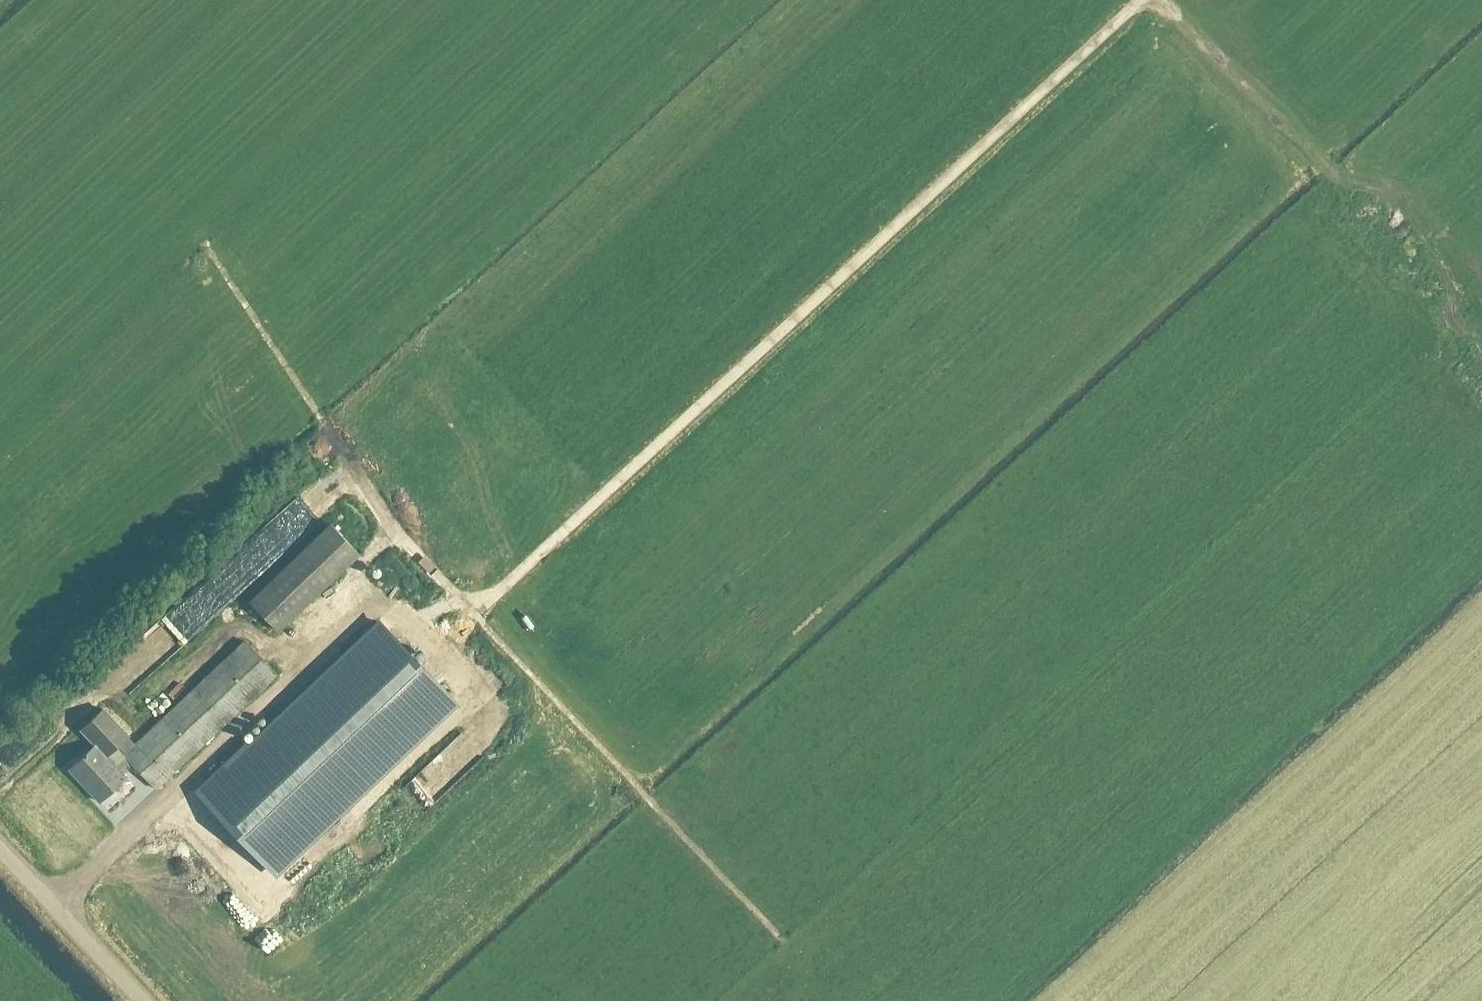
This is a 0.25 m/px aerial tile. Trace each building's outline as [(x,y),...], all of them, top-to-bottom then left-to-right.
[(327,471),(315,481),(322,489),(333,479),(327,471)] [(305,491),(215,580),(228,594),(318,505),(305,491)] [(330,521),(248,600),(277,631),(359,551),(330,521)] [(380,619),(198,789),(275,870),(456,699),(380,619)] [(124,772),(133,764),(154,788),(277,673),(243,638),(134,741),(129,736),(130,734),(103,706),(79,729),(94,744),(68,767),(98,799),(126,774),(124,772)] [(412,777),(425,795),(438,785),(425,767),(412,777)]
